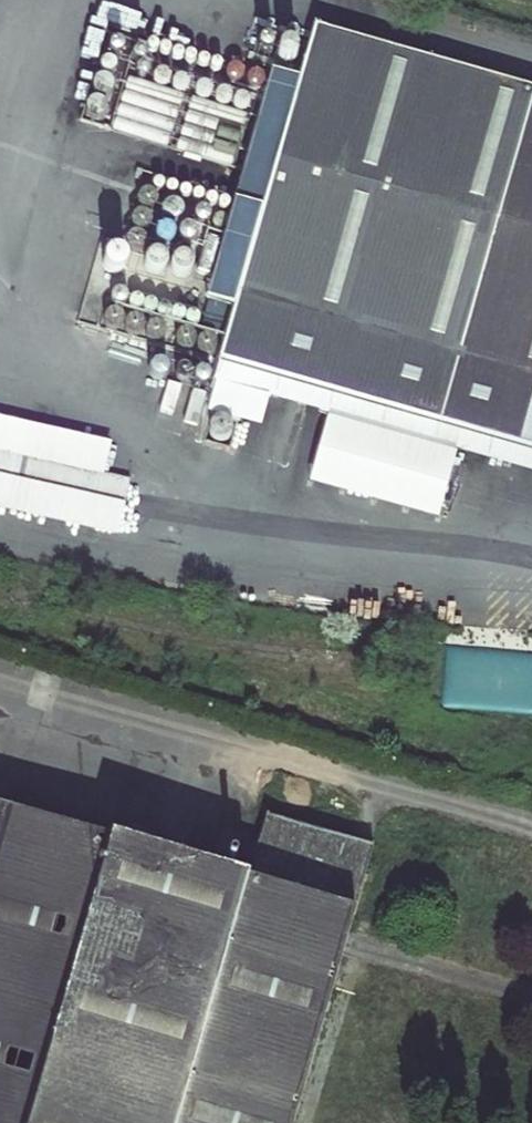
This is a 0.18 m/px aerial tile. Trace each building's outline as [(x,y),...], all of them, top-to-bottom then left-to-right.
[(317,20),(220,348),(531,443),(531,84),(317,20)] [(111,42),(78,114),(96,123),(130,50),(111,42)] [(225,358),(218,384),(531,476),(531,452),(225,358)] [(124,502),(129,477),(0,449),(0,475),(124,502)] [(347,948),(377,845),(268,812),(249,877),(0,804),(0,1122),(297,1122),(347,948)]
